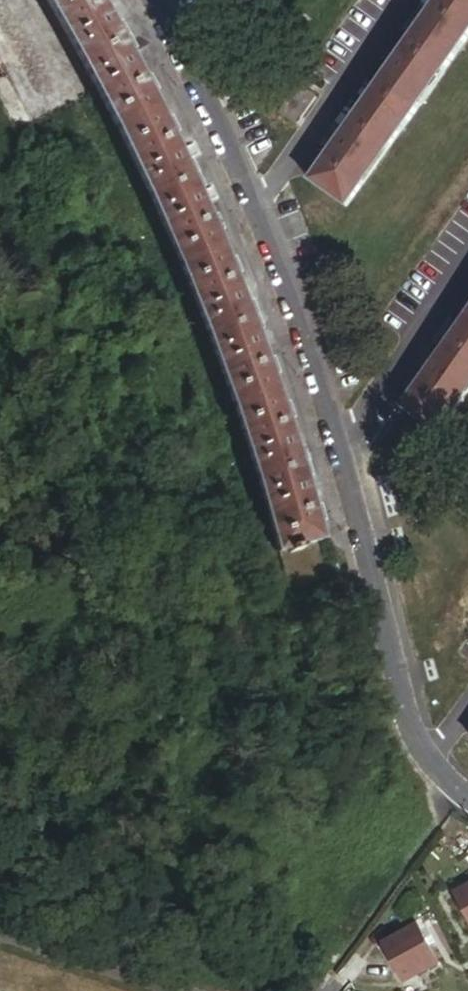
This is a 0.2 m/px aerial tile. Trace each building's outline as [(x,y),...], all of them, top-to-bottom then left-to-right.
[(129,50),(100,0),(64,0),(54,6),(93,71),(129,50)] [(228,10),(235,0),(215,0),(228,10)] [(339,209),(467,29),(467,0),(437,0),(305,185),(339,209)] [(128,137),(166,118),(129,50),(93,71),(128,137)] [(273,117),(289,128),(307,101),(292,91),(273,117)] [(164,204),(201,186),(166,118),(128,137),(164,204)] [(192,274),(231,257),(201,186),(164,204),(192,274)] [(259,330),(231,257),(192,274),(220,345),(259,330)] [(445,438),(467,405),(467,329),(409,413),(445,438)] [(247,416),(286,401),(259,330),(220,345),(247,416)] [(271,487),(311,473),(286,401),(247,416),(271,487)] [(327,549),(334,546),(311,473),(271,487),(294,560),(297,559),(327,549)] [(451,897),(467,925),(467,886),(451,897)] [(401,986),(436,966),(414,928),(379,949),(401,986)]
